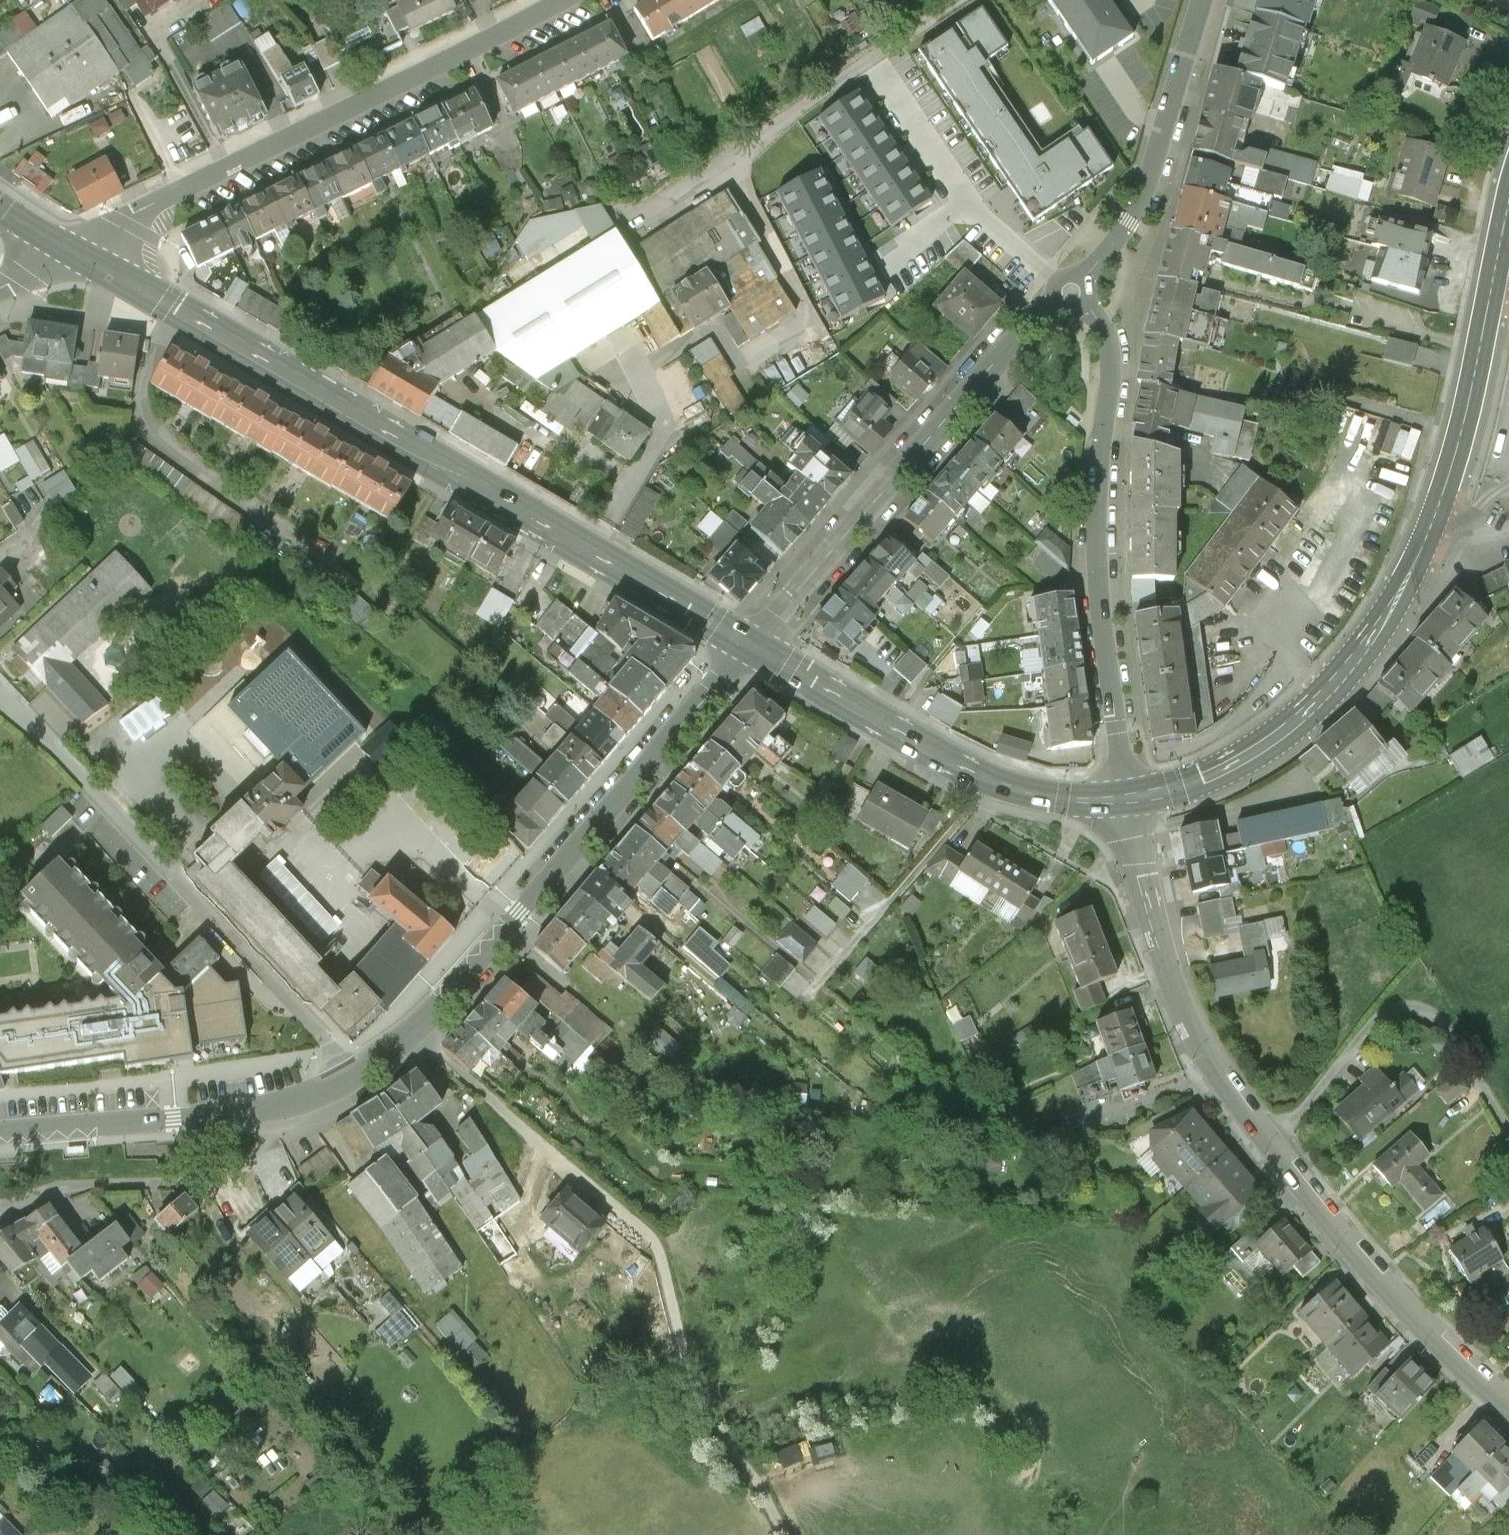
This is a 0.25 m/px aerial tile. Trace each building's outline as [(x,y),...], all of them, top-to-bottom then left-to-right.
[(110,7),(108,9),(103,0),(84,0),(73,7),(119,74),(124,71),(136,88),(155,74),(110,7)] [(138,4),(135,0),(118,0),(126,12),(138,4)] [(138,4),(145,15),(153,10),(154,12),(166,4),(165,2),(167,0),(135,0),(138,4)] [(328,28),(333,37),(345,62),(349,71),(402,45),(397,36),(408,30),(410,33),(456,11),(451,0),(387,0),(328,28)] [(703,11),(696,0),(650,0),(634,10),(652,41),(703,11)] [(722,0),(696,0),(703,11),(722,0)] [(1092,65),(1133,37),(1108,0),(1048,0),(1092,65)] [(1302,29),(1305,29),(1314,0),(1259,0),(1255,14),(1302,29)] [(228,3),(198,22),(211,42),(241,23),(228,3)] [(23,40),(6,52),(52,120),(119,74),(73,7),(23,40)] [(920,53),(1035,219),(1110,166),(1082,126),(1041,154),(980,66),(1006,48),(980,11),(920,53)] [(1302,29),(1255,14),(1247,40),(1245,39),(1242,50),(1244,51),(1236,77),(1257,84),(1283,92),(1302,29)] [(23,40),(12,24),(0,32),(0,57),(6,52),(23,40)] [(610,24),(589,35),(605,67),(626,56),(623,49),(628,47),(623,37),(618,39),(610,24)] [(1464,41),(1427,26),(1410,64),(1400,60),(1390,83),(1403,88),(1411,70),(1433,80),(1434,78),(1446,83),(1464,41)] [(605,67),(589,35),(566,47),(582,78),(605,67)] [(279,81),(281,80),(281,79),(289,75),(265,37),(255,43),(279,81)] [(333,37),(312,48),(319,61),(324,72),(345,62),(333,37)] [(566,47),(543,58),(559,90),(582,78),(566,47)] [(319,61),(312,48),(303,52),(310,66),(319,61)] [(559,90),(543,58),(521,69),(537,101),(559,90)] [(267,115),(241,65),(232,70),(229,66),(228,65),(221,69),(221,70),(223,74),(207,83),(205,79),(203,78),(197,81),(196,83),(198,87),(193,90),(219,140),(267,115)] [(281,79),(281,80),(295,108),(319,96),(305,67),(289,75),(281,79)] [(537,101),(521,69),(498,80),(514,112),(537,101)] [(1236,77),(1215,71),(1204,112),(1247,124),(1257,84),(1236,77)] [(858,92),(816,120),(889,225),(930,197),(858,92)] [(474,94),(441,110),(457,142),(473,134),(475,138),(492,129),(474,94)] [(441,110),(412,124),(428,156),(447,146),(449,150),(459,145),(457,142),(441,110)] [(1247,124),(1204,112),(1193,153),(1230,163),(1236,140),(1243,142),(1248,125),(1247,124)] [(121,114),(109,120),(113,128),(125,122),(121,114)] [(103,122),(88,129),(94,142),(109,135),(103,122)] [(412,124),(384,138),(399,169),(402,174),(406,171),(404,168),(428,156),(412,124)] [(384,138),(353,153),(370,187),(374,195),(384,191),(378,179),(399,169),(384,138)] [(1448,154),(1406,142),(1391,192),(1433,204),(1448,154)] [(353,153),(328,166),(344,198),(344,200),(370,187),(353,153)] [(45,161),(36,154),(28,165),(25,163),(15,177),(42,197),(53,182),(38,171),(45,161)] [(90,159),(78,165),(83,174),(95,168),(90,159)] [(1230,173),(1190,161),(1182,191),(1221,202),(1230,173)] [(112,176),(105,163),(95,168),(83,174),(70,181),(86,211),(121,193),(112,176)] [(1334,163),(1327,187),(1369,200),(1376,176),(1334,163)] [(328,166),(299,180),(315,212),(344,198),(328,166)] [(819,173),(778,194),(842,317),(882,297),(819,173)] [(299,180),(271,193),(287,226),(315,212),(299,180)] [(744,217),(728,191),(679,221),(679,222),(671,227),(677,237),(685,232),(709,270),(672,293),(693,327),(728,306),(733,313),(724,318),(723,323),(739,347),(797,310),(777,279),(779,277),(758,243),(762,241),(746,216),(744,217)] [(1221,202),(1182,191),(1171,232),(1210,242),(1218,243),(1229,205),(1221,202)] [(271,193),(241,208),(257,241),(287,226),(271,193)] [(624,414),(576,379),(579,377),(569,360),(642,315),(662,347),(674,340),(677,345),(683,341),(600,204),(530,219),(516,240),(541,276),(476,316),(498,350),(555,391),(595,419),(608,428),(612,431),(624,414)] [(257,241),(241,208),(218,219),(234,252),(257,241)] [(1244,223),(1265,227),(1267,214),(1246,210),(1244,223)] [(1411,216),(1408,226),(1432,233),(1435,222),(1411,216)] [(1408,226),(1379,218),(1371,245),(1380,248),(1425,260),(1429,240),(1434,242),(1436,234),(1432,233),(1408,226)] [(218,219),(182,236),(197,269),(234,252),(218,219)] [(1210,242),(1171,232),(1159,280),(1194,289),(1198,276),(1202,277),(1210,242)] [(963,242),(945,259),(965,276),(981,257),(963,242)] [(1425,260),(1380,248),(1372,278),(1419,291),(1428,261),(1425,260)] [(247,287),(225,274),(212,295),(235,308),(247,287)] [(986,295),(965,276),(937,308),(972,338),(1000,307),(991,299),(987,295),(986,295)] [(1194,289),(1159,280),(1154,303),(1189,311),(1194,289)] [(1217,313),(1222,294),(1199,288),(1194,306),(1217,313)] [(279,308),(248,290),(237,309),(268,327),(268,326),(279,308)] [(1189,311),(1154,303),(1145,337),(1179,342),(1182,343),(1189,311)] [(290,313),(280,307),(279,308),(268,326),(279,332),(290,313)] [(476,316),(416,353),(439,386),(498,350),(476,316)] [(52,327),(29,324),(22,366),(45,370),(52,327)] [(1208,343),(1218,346),(1222,327),(1213,325),(1208,343)] [(78,331),(52,327),(45,370),(44,376),(68,380),(69,381),(72,367),(73,359),(78,359),(80,351),(74,350),(78,331)] [(1390,334),(1386,356),(1415,361),(1419,339),(1390,334)] [(140,341),(105,335),(100,364),(97,379),(101,379),(133,384),(140,341)] [(1179,342),(1145,337),(1141,365),(1173,371),(1179,342)] [(731,376),(708,339),(689,351),(731,420),(745,412),(725,379),(731,376)] [(416,353),(409,344),(387,357),(368,387),(420,417),(433,396),(439,386),(416,353)] [(537,380),(497,352),(485,368),(493,374),(496,371),(525,392),(537,380)] [(936,379),(908,355),(890,375),(919,400),(936,379)] [(211,422),(230,391),(207,378),(209,375),(197,368),(195,371),(171,358),(152,391),(210,424),(211,422)] [(100,364),(89,362),(88,369),(85,388),(99,390),(101,379),(97,379),(100,364)] [(1173,371),(1141,365),(1139,376),(1171,382),(1173,371)] [(88,369),(72,367),(69,381),(68,380),(67,391),(84,393),(85,388),(88,369)] [(897,402),(871,380),(863,389),(869,394),(889,411),(897,402)] [(1004,403),(1023,419),(1040,398),(1021,383),(1004,403)] [(1178,393),(1143,385),(1132,425),(1133,444),(1163,452),(1167,435),(1171,422),(1178,393)] [(271,453),(289,422),(267,409),(269,406),(256,399),(254,403),(231,389),(230,391),(211,422),(270,456),(271,453)] [(595,419),(555,391),(542,409),(582,438),(595,419)] [(1245,409),(1178,393),(1171,422),(1186,426),(1185,430),(1214,438),(1211,452),(1249,459),(1259,423),(1243,420),(1245,409)] [(889,411),(869,394),(861,404),(855,398),(834,422),(871,454),(892,431),(881,421),(889,411)] [(519,446),(433,396),(420,417),(506,468),(519,446)] [(650,432),(624,414),(612,431),(608,428),(600,441),(630,462),(650,432)] [(1021,440),(994,416),(973,441),(1000,465),(1021,440)] [(331,484),(349,452),(327,439),(329,436),(316,429),(314,433),(291,419),(289,422),(271,453),(330,486),(331,484)] [(1364,450),(1370,422),(1361,420),(1354,448),(1364,450)] [(1416,455),(1421,427),(1390,421),(1385,449),(1416,455)] [(831,442),(811,425),(803,435),(822,453),(831,442)] [(21,460),(5,431),(0,434),(0,462),(4,469),(21,460)] [(822,453),(803,435),(789,452),(795,457),(787,466),(798,476),(829,503),(850,478),(822,453)] [(1000,465),(973,441),(949,468),(976,492),(985,482),(988,485),(995,477),(992,474),(1000,465)] [(249,520),(136,442),(123,460),(237,539),(249,520)] [(759,466),(734,443),(726,452),(752,474),(759,466)] [(1133,444),(1132,444),(1130,476),(1131,512),(1174,512),(1178,512),(1177,455),(1163,452),(1133,444)] [(389,517),(408,484),(386,471),(388,468),(376,461),(374,464),(350,451),(349,452),(331,484),(389,517)] [(829,503),(798,476),(786,489),(759,466),(752,474),(751,475),(762,485),(809,525),(829,503)] [(949,468),(926,494),(953,518),(957,521),(964,513),(960,510),(976,492),(949,468)] [(1299,507),(1259,477),(1247,493),(1287,523),(1299,507)] [(636,537),(661,494),(645,485),(621,529),(636,537)] [(809,525),(762,485),(752,497),(763,506),(771,506),(751,529),(782,556),(809,525)] [(1247,493),(1186,575),(1226,605),(1287,523),(1247,493)] [(953,518),(926,494),(904,520),(916,530),(913,534),(920,540),(923,536),(931,543),(953,518)] [(14,501),(5,505),(14,524),(23,520),(14,501)] [(492,529),(451,505),(432,538),(472,562),(492,529)] [(1174,512),(1131,512),(1131,582),(1132,581),(1153,582),(1174,582),(1174,512)] [(747,526),(731,513),(724,521),(728,525),(739,535),(747,526)] [(739,535),(728,525),(724,529),(741,545),(739,548),(755,562),(767,573),(774,565),(739,535)] [(1026,553),(1053,577),(1077,550),(1049,526),(1026,553)] [(515,542),(492,529),(472,562),(495,575),(515,542)] [(887,539),(867,562),(894,585),(914,562),(887,539)] [(739,548),(736,545),(708,578),(739,605),(764,577),(751,567),(755,562),(739,548)] [(48,689),(85,730),(109,709),(74,670),(158,595),(118,550),(12,646),(24,658),(13,668),(39,697),(48,689)] [(867,562),(841,592),(871,619),(879,610),(875,607),(894,585),(867,562)] [(1503,566),(1480,577),(1489,592),(1507,579),(1503,566)] [(907,593),(932,611),(942,597),(918,579),(907,593)] [(1153,582),(1132,581),(1131,582),(1133,604),(1156,601),(1153,582)] [(512,603),(489,589),(473,614),(496,629),(512,603)] [(1456,589),(1413,633),(1421,642),(1443,663),(1487,619),(1456,589)] [(20,612),(0,590),(0,630),(20,612)] [(871,619),(841,592),(815,622),(824,631),(820,635),(832,645),(836,641),(847,650),(873,620),(871,619)] [(1057,597),(1056,593),(1046,594),(1046,598),(1030,601),(1033,622),(1038,622),(1039,632),(1040,636),(1076,631),(1071,595),(1057,597)] [(1156,601),(1133,604),(1135,616),(1157,613),(1156,601)] [(587,629),(559,605),(536,631),(557,649),(568,637),(575,643),(587,629)] [(657,631),(616,607),(597,639),(614,653),(623,661),(630,646),(632,646),(634,648),(635,646),(641,650),(657,631)] [(1157,613),(1135,616),(1152,741),(1195,735),(1187,682),(1185,682),(1183,664),(1185,663),(1178,610),(1157,613)] [(1023,625),(1004,628),(1006,641),(1040,636),(1039,632),(1035,632),(1035,630),(1024,632),(1023,625)] [(695,654),(657,631),(641,650),(628,665),(665,698),(694,664),(695,654)] [(1076,631),(1040,636),(1041,648),(1038,649),(1039,660),(1043,660),(1045,672),(1081,667),(1076,631)] [(1421,642),(1377,689),(1404,714),(1449,668),(1443,663),(1421,642)] [(578,666),(557,649),(548,660),(569,677),(578,666)] [(366,731),(289,651),(228,708),(282,766),(283,764),(306,788),(366,731)] [(927,667),(909,651),(893,669),(911,685),(927,667)] [(623,661),(614,653),(605,664),(614,673),(608,679),(618,688),(611,695),(643,722),(665,698),(623,661)] [(982,663),(963,663),(964,701),(984,700),(982,663)] [(643,722),(611,695),(578,666),(569,677),(567,679),(595,703),(604,705),(594,716),(625,743),(643,722)] [(1081,667),(1045,672),(1046,685),(1043,685),(1044,696),(1048,695),(1050,708),(1086,703),(1081,667)] [(784,721),(753,693),(729,720),(760,748),(761,746),(780,763),(790,752),(777,740),(773,744),(768,739),(784,721)] [(963,707),(941,695),(929,717),(950,730),(963,707)] [(1050,708),(1046,708),(1052,750),(1091,745),(1086,703),(1050,708)] [(580,733),(555,711),(546,721),(561,734),(571,743),(572,743),(580,733)] [(1386,749),(1354,712),(1316,745),(1348,782),(1349,781),(1348,780),(1384,750),(1385,750),(1386,749)] [(625,743),(594,716),(580,733),(572,743),(602,769),(625,743)] [(729,720),(708,745),(740,771),(760,748),(729,720)] [(405,747),(387,727),(360,751),(378,771),(405,747)] [(602,769),(572,743),(571,743),(561,734),(546,751),(556,760),(587,787),(602,769)] [(1450,751),(1461,775),(1497,758),(1486,735),(1450,751)] [(856,744),(844,737),(832,758),(844,765),(856,744)] [(1030,745),(1001,737),(996,753),(1025,761),(1030,745)] [(500,752),(536,783),(545,774),(543,766),(511,739),(500,752)] [(740,771),(708,745),(691,764),(722,791),(740,771)] [(587,787),(556,760),(545,774),(536,783),(567,810),(587,787)] [(267,846),(303,811),(296,801),(306,791),(306,788),(283,764),(282,766),(240,806),(210,834),(215,839),(194,859),(205,871),(194,881),(295,989),(296,987),(320,1013),(342,994),(337,990),(316,968),(321,962),(236,870),(244,870),(244,856),(261,840),(267,846)] [(722,791),(691,764),(672,786),(744,849),(748,852),(758,841),(719,806),(710,804),(722,791)] [(567,810),(536,783),(506,819),(513,825),(507,832),(510,838),(529,854),(567,810)] [(928,814),(877,784),(856,821),(909,851),(921,829),(932,835),(943,816),(931,809),(928,814)] [(744,849),(672,786),(654,806),(685,832),(695,821),(698,830),(734,861),(744,849)] [(836,800),(823,791),(801,823),(814,831),(836,800)] [(62,805),(40,824),(50,835),(72,815),(62,805)] [(1318,805),(1236,824),(1239,836),(1219,841),(1215,822),(1180,830),(1187,861),(1222,853),(1222,854),(1324,831),(1318,805)] [(685,832),(654,806),(634,831),(663,856),(675,843),(678,850),(707,874),(719,861),(685,832)] [(663,856),(634,831),(617,850),(660,888),(678,903),(687,892),(659,868),(654,866),(663,856)] [(1005,865),(975,845),(964,861),(957,872),(959,873),(988,892),(1005,865)] [(964,861),(945,849),(926,871),(938,880),(941,874),(953,882),(959,873),(957,872),(964,861)] [(660,888),(617,850),(597,873),(625,897),(635,885),(637,886),(638,891),(649,900),(660,888)] [(1222,853),(1187,861),(1194,892),(1228,884),(1222,854),(1222,853)] [(59,861),(22,896),(34,909),(31,914),(119,1001),(0,1018),(0,1073),(1,1075),(123,1058),(125,1070),(182,1060),(249,1051),(239,983),(225,985),(209,968),(220,959),(200,939),(164,971),(59,861)] [(1036,885),(1005,865),(988,892),(1017,911),(1018,912),(1028,897),(1036,885)] [(869,883),(851,867),(833,887),(851,903),(869,883)] [(455,933),(392,879),(387,884),(374,873),(367,881),(361,887),(373,898),(370,904),(394,926),(406,936),(401,941),(427,964),(455,933)] [(625,897),(597,873),(581,892),(616,921),(632,903),(625,897)] [(616,921),(581,892),(555,922),(582,947),(605,920),(612,926),(616,921)] [(1038,903),(1028,897),(1018,912),(1017,911),(1014,916),(1025,923),(1038,903)] [(1276,903),(1239,910),(1247,949),(1273,944),(1266,912),(1278,910),(1276,903)] [(837,927),(815,908),(805,920),(827,939),(837,927)] [(1091,910),(1055,924),(1081,989),(1082,991),(1099,984),(1117,976),(1091,910)] [(777,940),(805,961),(820,941),(792,920),(777,940)] [(582,947),(555,922),(532,948),(559,973),(582,947)] [(730,965),(711,948),(718,940),(701,925),(684,944),(720,976),(730,965)] [(394,926),(353,975),(386,1012),(427,964),(401,941),(406,936),(394,926)] [(640,929),(607,965),(623,980),(623,981),(647,1002),(661,986),(649,975),(645,979),(635,969),(657,944),(640,929)] [(1250,962),(1212,970),(1217,996),(1269,985),(1262,953),(1248,956),(1250,962)] [(794,972),(776,957),(761,974),(779,989),(794,972)] [(608,1030),(563,991),(559,996),(534,974),(522,988),(593,1047),(608,1030)] [(386,1012),(353,975),(337,990),(342,994),(320,1013),(352,1044),(386,1012)] [(537,1007),(504,978),(485,1000),(518,1029),(533,1012),(537,1007)] [(1099,984),(1082,991),(1081,989),(1075,992),(1083,1012),(1107,1003),(1099,984)] [(518,1029),(485,1000),(465,1021),(498,1051),(518,1029)] [(1131,1012),(1119,1016),(1117,1011),(1104,1016),(1106,1021),(1097,1024),(1109,1058),(1143,1046),(1131,1012)] [(549,1024),(533,1012),(518,1029),(554,1059),(561,1050),(541,1034),(549,1024)] [(965,1037),(978,1031),(969,1015),(957,1021),(965,1037)] [(498,1051),(465,1021),(441,1047),(467,1070),(479,1057),(489,1066),(482,1073),(504,1093),(521,1074),(516,1070),(513,1074),(509,1071),(514,1066),(498,1051)] [(1109,1058),(1097,1063),(1104,1083),(1116,1079),(1124,1102),(1137,1097),(1146,1093),(1143,1085),(1156,1081),(1143,1046),(1109,1058)] [(440,1102),(415,1070),(383,1095),(426,1150),(440,1139),(431,1128),(417,1126),(415,1122),(440,1102)] [(1365,1089),(1337,1113),(1356,1136),(1412,1088),(1401,1075),(1389,1085),(1376,1070),(1360,1084),(1365,1089)] [(383,1095),(349,1115),(372,1148),(400,1131),(404,1135),(401,1147),(412,1161),(421,1154),(426,1150),(383,1095)] [(1174,1107),(1151,1119),(1156,1130),(1179,1118),(1174,1107)] [(1156,1130),(1152,1132),(1152,1148),(1158,1155),(1152,1159),(1160,1169),(1205,1130),(1190,1113),(1179,1118),(1156,1130)] [(486,1145),(470,1120),(455,1130),(472,1153),(486,1145)] [(1205,1130),(1160,1169),(1168,1178),(1174,1173),(1187,1188),(1226,1154),(1205,1130)] [(1410,1141),(1375,1170),(1373,1169),(1372,1170),(1389,1191),(1391,1189),(1390,1188),(1398,1181),(1414,1200),(1412,1201),(1423,1213),(1440,1198),(1414,1169),(1425,1159),(1426,1160),(1428,1159),(1410,1138),(1408,1139),(1410,1141)] [(426,1150),(421,1154),(433,1172),(453,1157),(440,1139),(426,1150)] [(297,1166),(312,1185),(339,1163),(324,1145),(297,1166)] [(486,1145),(472,1153),(461,1162),(486,1197),(491,1195),(503,1215),(512,1216),(523,1208),(486,1145)] [(384,1148),(343,1177),(422,1290),(463,1261),(384,1148)] [(433,1172),(421,1154),(412,1161),(409,1164),(421,1182),(418,1191),(427,1206),(447,1191),(433,1172)] [(1226,1154),(1187,1188),(1204,1208),(1199,1212),(1216,1230),(1222,1225),(1240,1209),(1251,1200),(1236,1184),(1245,1176),(1226,1154)] [(603,1222),(563,1189),(539,1218),(579,1251),(603,1222)] [(185,1192),(157,1217),(172,1232),(199,1206),(185,1192)] [(335,1224),(308,1193),(299,1201),(326,1232),(335,1224)] [(299,1201),(295,1196),(273,1216),(309,1258),(332,1239),(326,1232),(299,1201)] [(52,1202),(15,1226),(36,1257),(37,1257),(48,1250),(37,1233),(62,1217),(52,1202)] [(1240,1209),(1222,1225),(1230,1234),(1248,1219),(1240,1209)] [(309,1258),(273,1216),(249,1235),(287,1277),(309,1258)] [(85,1248),(62,1217),(37,1233),(48,1250),(62,1267),(68,1262),(85,1248)] [(1309,1252),(1283,1222),(1257,1245),(1274,1264),(1283,1275),(1294,1266),(1309,1252)] [(15,1226),(0,1235),(0,1256),(13,1272),(36,1257),(15,1226)] [(85,1248),(68,1262),(80,1279),(81,1280),(93,1271),(100,1281),(128,1260),(121,1250),(129,1244),(115,1227),(85,1248)] [(1483,1233),(1473,1239),(1469,1232),(1463,1236),(1467,1242),(1449,1254),(1472,1290),(1473,1289),(1469,1282),(1502,1262),(1483,1233)] [(1247,1238),(1243,1239),(1215,1264),(1241,1294),(1274,1264),(1257,1245),(1253,1241),(1247,1238)] [(48,1250),(37,1257),(42,1263),(37,1267),(54,1285),(68,1274),(62,1267),(48,1250)] [(1309,1252),(1294,1266),(1303,1276),(1318,1262),(1309,1252)] [(74,1283),(80,1279),(68,1262),(62,1267),(68,1274),(74,1283)] [(1363,1317),(1333,1283),(1298,1314),(1328,1348),(1363,1317)] [(390,1289),(380,1299),(394,1313),(377,1328),(393,1346),(419,1321),(390,1289)] [(34,1355),(52,1338),(19,1305),(2,1323),(4,1324),(34,1355)] [(475,1364),(491,1349),(452,1306),(436,1321),(475,1364)] [(1363,1317),(1328,1348),(1352,1377),(1388,1347),(1363,1317)] [(42,1363),(34,1355),(4,1324),(0,1328),(0,1338),(33,1372),(42,1363)] [(91,1376),(52,1338),(34,1355),(42,1363),(74,1394),(91,1376)] [(1391,1379),(1374,1397),(1401,1422),(1434,1387),(1407,1362),(1391,1379)] [(122,1367),(113,1375),(123,1387),(133,1379),(122,1367)] [(1383,1371),(1366,1389),(1374,1397),(1391,1379),(1383,1371)] [(105,1374),(95,1383),(110,1400),(121,1391),(105,1374)] [(1480,1424),(1464,1441),(1460,1437),(1453,1444),(1456,1448),(1451,1453),(1472,1474),(1502,1444),(1480,1424)] [(832,1442),(809,1449),(813,1465),(837,1459),(832,1442)] [(797,1444),(776,1453),(784,1468),(803,1459),(797,1444)] [(1502,1444),(1472,1474),(1457,1490),(1470,1504),(1481,1493),(1477,1489),(1485,1481),(1498,1494),(1506,1485),(1508,1488),(1508,1452),(1502,1444)] [(205,1478),(193,1486),(201,1497),(212,1489),(205,1478)] [(202,1499),(215,1515),(228,1504),(215,1488),(202,1499)] [(4,1516),(0,1520),(0,1534),(24,1534),(4,1516)]
